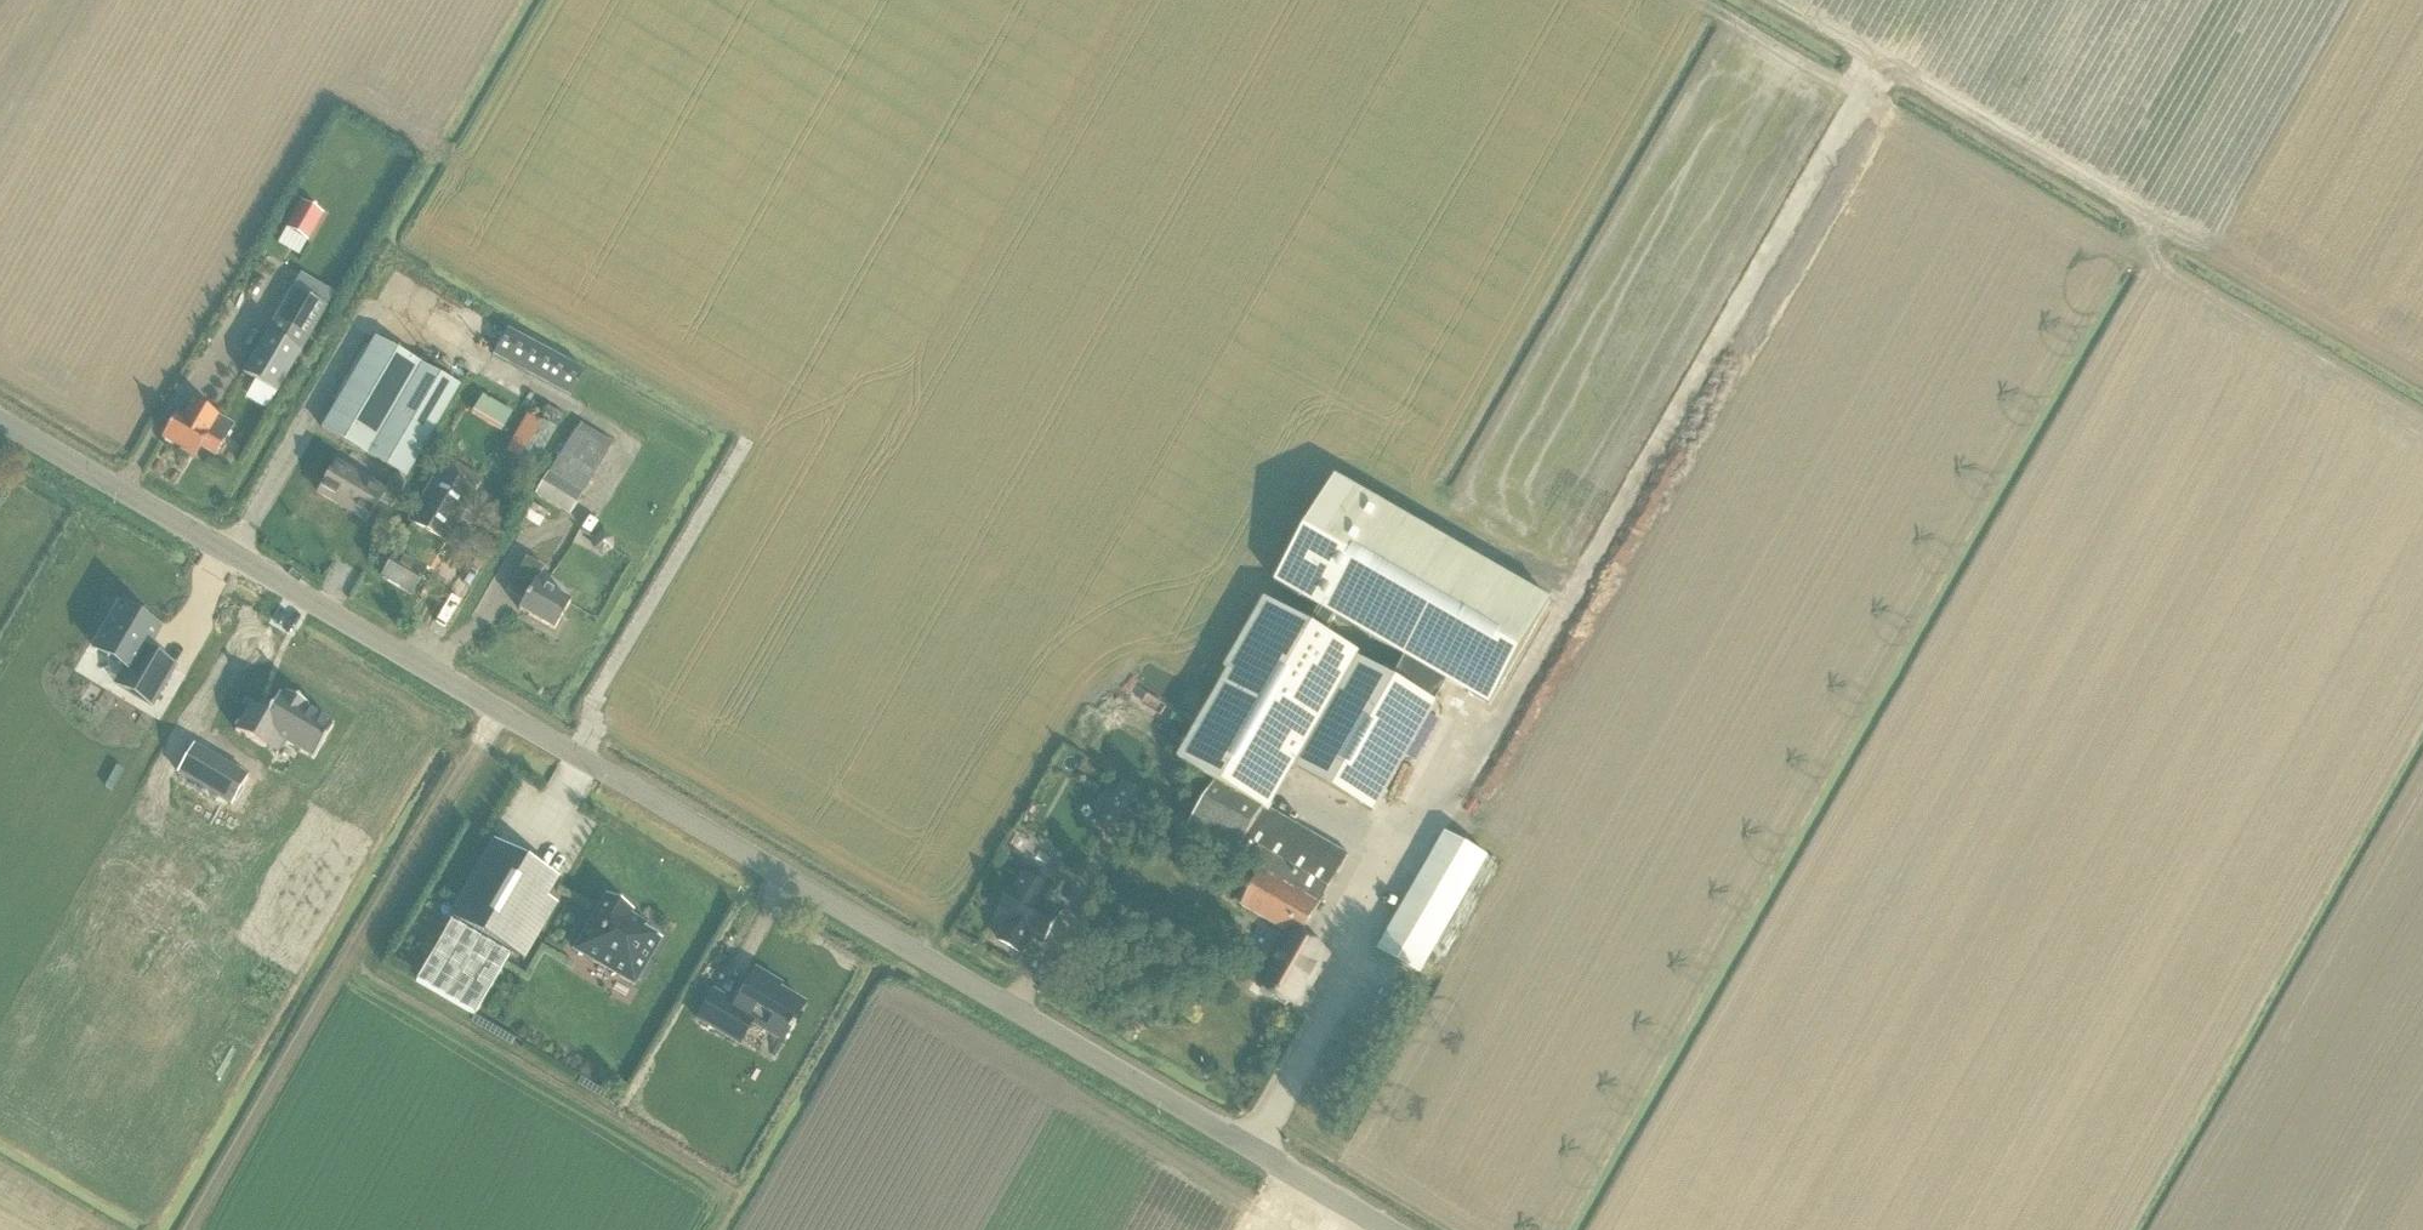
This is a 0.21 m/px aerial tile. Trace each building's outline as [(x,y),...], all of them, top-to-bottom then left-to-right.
[(288,225),(310,238),(325,212),(304,200),(288,225)] [(269,332),(246,374),(280,391),(302,352),(327,306),(293,288),(269,332)] [(507,326),(493,354),(571,396),(586,368),(507,326)] [(462,386),(376,336),(321,428),(409,477),(462,386)] [(234,427),(219,418),(220,416),(194,401),(186,416),(178,411),(164,436),(196,456),(202,447),(216,456),(234,427)] [(536,495),(571,515),(614,443),(581,422),(536,495)] [(339,459),(319,493),(368,521),(380,499),(392,506),(407,481),(393,473),(386,486),(339,459)] [(410,522),(379,578),(412,597),(446,542),(447,543),(479,492),(478,491),(441,469),(439,468),(409,520),(410,522)] [(1338,619),(1409,660),(1448,682),(1491,706),(1552,600),(1548,598),(1422,526),(1341,480),(1314,527),(1301,548),(1279,586),(1323,610),(1338,619)] [(540,526),(549,512),(531,501),(523,515),(540,526)] [(490,505),(483,516),(500,526),(507,515),(490,505)] [(572,601),(537,580),(545,567),(527,556),(508,591),(524,600),(519,609),(555,630),(572,601)] [(121,607),(96,650),(134,672),(125,688),(153,705),(175,668),(146,651),(159,629),(121,607)] [(1448,682),(1409,660),(1397,681),(1326,640),(1338,619),(1323,610),(1311,631),(1267,607),(1215,698),(1179,761),(1215,782),(1188,828),(1220,847),(1261,870),(1242,904),(1287,932),(1290,933),(1263,981),(1303,1002),(1304,1000),(1308,1000),(1312,993),(1310,990),(1330,953),(1302,937),(1350,854),(1338,847),(1272,809),(1296,767),(1374,811),(1436,703),(1448,682)] [(287,693),(284,697),(280,695),(269,714),(252,704),(237,731),(266,748),(275,733),(317,757),(335,726),(307,710),(310,706),(287,693)] [(204,744),(189,769),(251,804),(265,779),(204,744)] [(1126,840),(1150,798),(1124,784),(1100,826),(1126,840)] [(1006,848),(1022,858),(1033,839),(1017,830),(1006,848)] [(1490,856),(1475,847),(1446,830),(1378,949),(1422,973),(1490,856)] [(417,980),(475,1015),(556,877),(497,843),(417,980)] [(1019,884),(1001,916),(1012,922),(1003,939),(1023,950),(1033,934),(1044,941),(1062,909),(1043,897),(1047,890),(1026,877),(1022,885),(1019,884)] [(662,939),(645,929),(648,925),(631,915),(633,911),(607,895),(575,950),(635,985),(662,939)] [(753,1025),(782,1042),(805,1004),(777,988),(780,984),(755,969),(735,1003),(713,990),(695,1019),(740,1046),(753,1025)]
